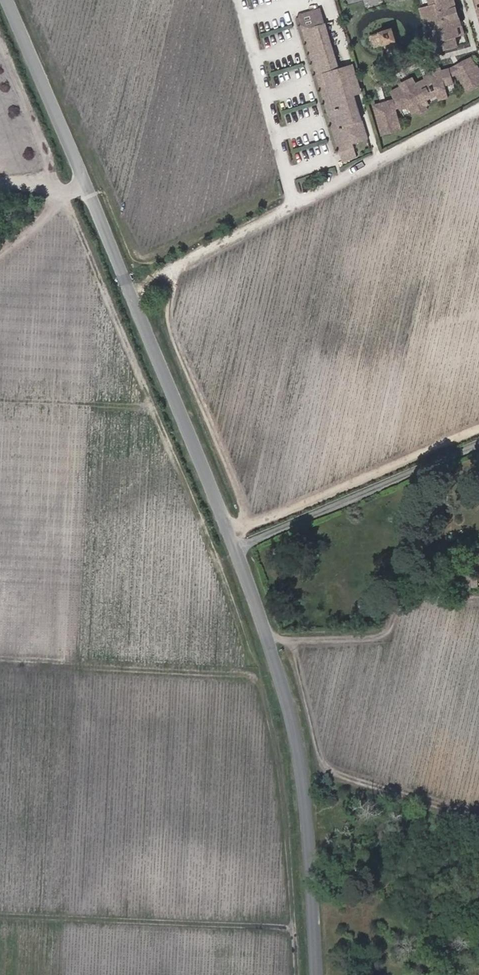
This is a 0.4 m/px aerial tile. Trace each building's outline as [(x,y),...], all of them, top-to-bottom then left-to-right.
[(414,9),(417,19),(419,18),(422,27),(427,26),(429,33),(424,34),(421,35),(424,45),(427,45),(435,42),(438,51),(452,47),(450,38),(458,36),(448,0),(424,0),(425,6),(414,9)] [(319,25),(315,10),(294,17),(298,32),(319,25)] [(357,127),(351,129),(333,71),(319,25),(298,32),(334,152),(349,148),(348,144),(361,140),(357,127)] [(366,41),(368,49),(378,46),(390,42),(386,30),(365,37),(366,41)] [(429,53),(438,51),(435,42),(427,45),(429,53)] [(458,88),(477,78),(470,66),(469,66),(465,58),(453,65),(454,68),(449,71),(451,74),(458,88)] [(451,74),(449,71),(454,68),(453,65),(444,70),(446,77),(451,74)] [(348,96),(355,93),(347,66),(333,71),(351,129),(357,127),(348,96)] [(429,88),(434,103),(444,100),(440,88),(449,85),(446,77),(444,70),(435,72),(434,69),(424,73),(429,88)] [(425,89),(429,88),(424,73),(418,78),(419,81),(420,80),(425,89)] [(385,94),(394,111),(401,107),(405,115),(409,113),(410,116),(422,110),(420,107),(423,105),(419,98),(427,93),(425,89),(420,80),(419,81),(406,88),(395,93),(394,91),(397,90),(396,87),(395,88),(385,94)] [(403,82),(394,86),(395,88),(396,87),(397,90),(394,91),(395,93),(406,88),(403,82)] [(370,109),(369,110),(376,136),(383,134),(382,130),(385,130),(383,121),(391,118),(387,104),(370,109)] [(344,161),(359,156),(356,146),(340,151),(344,161)]
